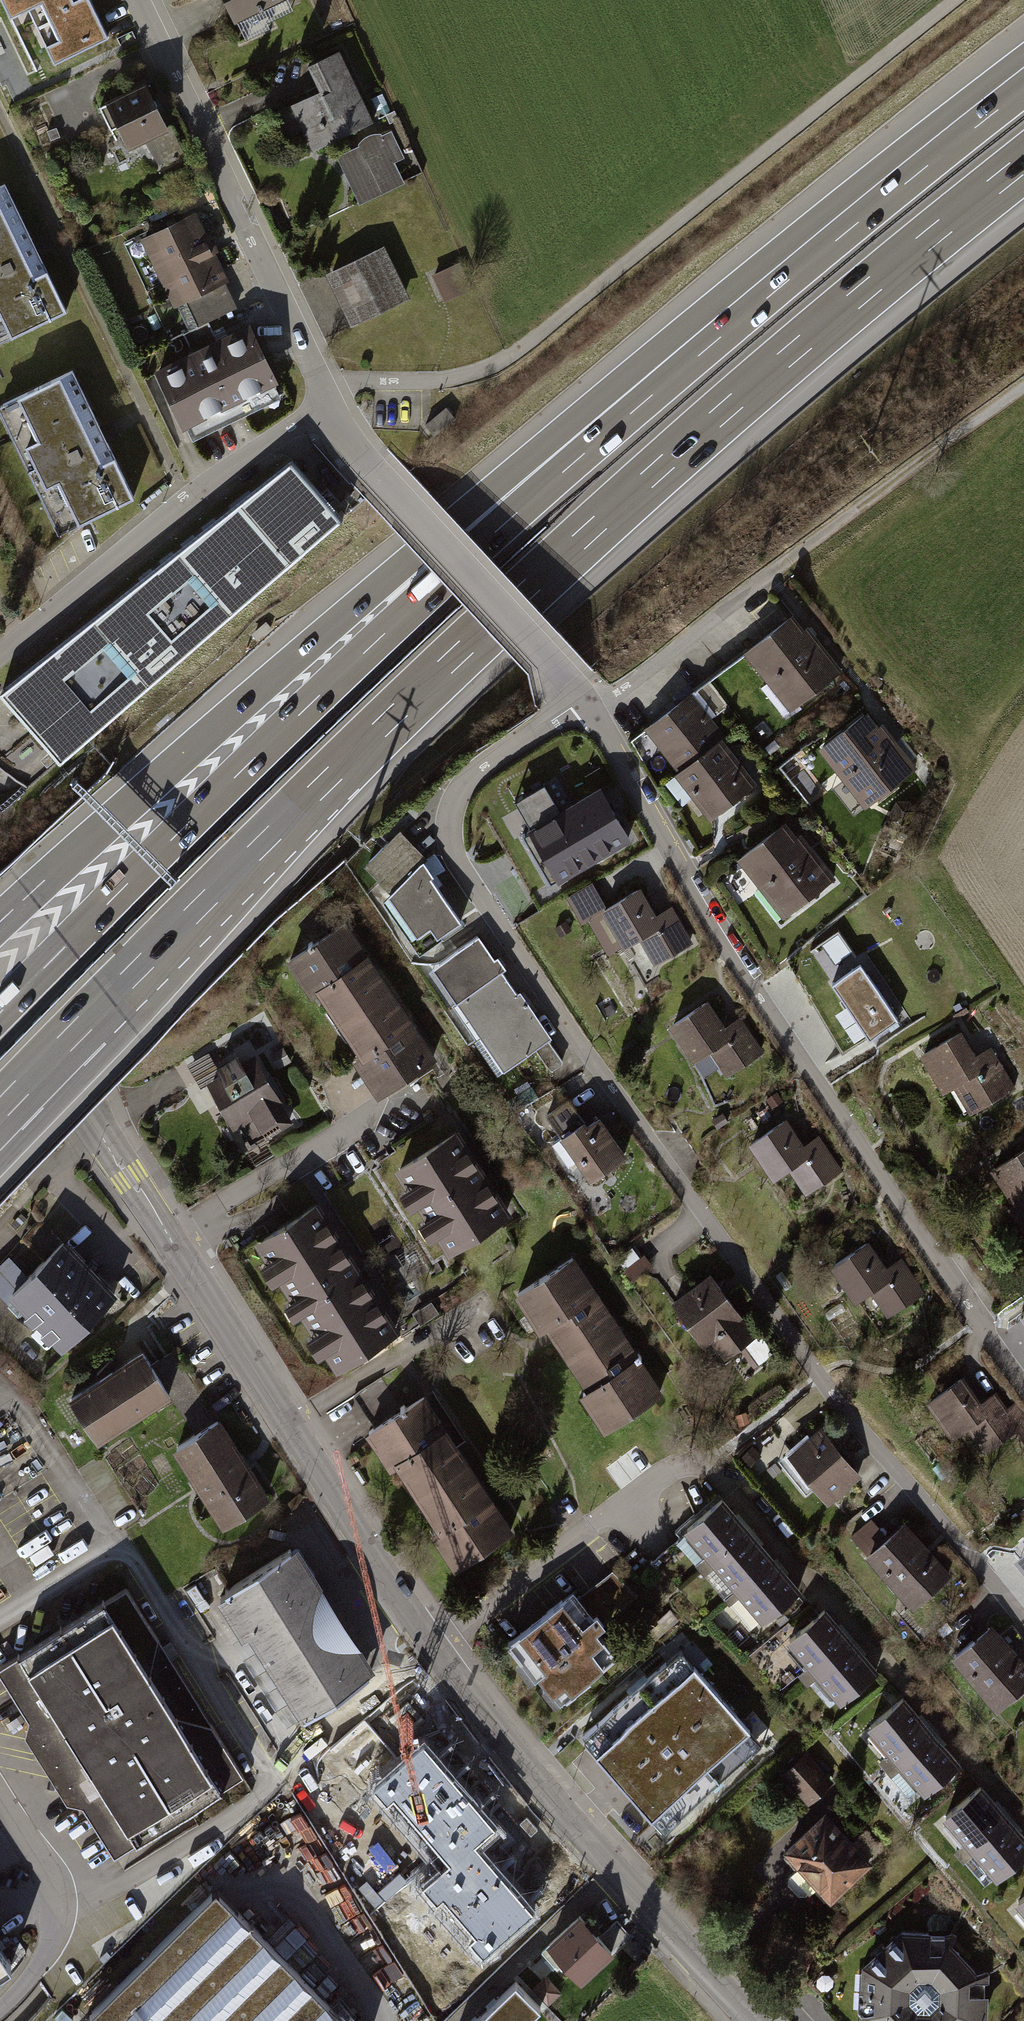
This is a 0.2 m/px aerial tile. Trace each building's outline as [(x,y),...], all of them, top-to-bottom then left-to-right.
[(30,73),(119,33),(104,0),(0,0),(0,6),(30,73)] [(235,21),(279,0),(224,0),(235,21)] [(339,53),(309,67),(320,89),(289,104),(312,150),(372,120),(339,53)] [(144,85),(103,103),(124,150),(165,131),(144,85)] [(337,156),(360,203),(406,182),(396,161),(405,157),(392,130),(383,134),(382,133),(374,133),(369,135),(363,139),(360,141),(358,144),(359,145),(337,156)] [(0,189),(0,346),(67,314),(34,247),(5,187),(0,189)] [(172,307),(185,302),(195,324),(240,304),(200,211),(141,236),(172,307)] [(385,248),(329,277),(353,325),(410,296),(385,248)] [(247,326),(161,369),(195,436),(281,393),(247,326)] [(76,373),(1,406),(60,535),(135,501),(104,434),(76,373)] [(447,408),(425,425),(434,437),(456,420),(447,408)] [(152,574),(9,694),(54,747),(63,758),(343,523),(340,520),(333,511),(289,459),(152,574)] [(791,614),(742,653),(789,712),(842,671),(807,626),(803,629),(791,614)] [(691,692),(643,729),(677,774),(722,740),(725,737),(691,692)] [(866,712),(817,750),(841,780),(831,788),(853,815),(863,808),(864,809),(917,768),(882,723),(878,727),(866,712)] [(674,776),(708,821),(756,785),(722,740),(677,774),(674,776)] [(543,786),(513,803),(528,829),(525,831),(556,884),(630,841),(599,787),(558,811),(543,786)] [(784,823),(736,860),(782,920),(835,879),(800,835),(796,838),(784,823)] [(388,894),(422,863),(426,860),(399,831),(361,866),(388,894)] [(432,878),(422,863),(388,894),(382,900),(395,919),(393,921),(418,956),(442,940),(440,936),(459,924),(429,880),(432,878)] [(581,924),(587,921),(607,956),(621,948),(622,951),(639,941),(654,967),(693,944),(672,906),(655,916),(639,888),(606,907),(592,883),(565,898),(581,924)] [(348,920),(290,960),(315,998),(322,993),(343,1024),(395,989),(348,920)] [(566,921),(554,928),(559,938),(571,931),(566,921)] [(477,937),(431,969),(454,1003),(500,972),(504,970),(496,958),(493,960),(477,937)] [(860,967),(831,987),(869,1042),(898,1022),(860,967)] [(500,972),(454,1003),(477,1037),(526,1003),(519,993),(516,995),(500,972)] [(395,989),(343,1024),(364,1054),(357,1059),(382,1097),(441,1057),(395,989)] [(707,1001),(668,1027),(693,1064),(709,1053),(726,1078),(764,1052),(740,1017),(725,1028),(707,1001)] [(526,1003),(477,1037),(502,1073),(551,1039),(526,1003)] [(961,1032),(919,1056),(942,1096),(953,1089),(969,1116),(1015,1089),(991,1047),(975,1056),(961,1032)] [(284,1046),(271,1053),(280,1068),(292,1061),(284,1046)] [(222,1073),(209,1081),(236,1128),(241,1126),(253,1146),(296,1122),(256,1053),(245,1060),(241,1054),(218,1067),(222,1073)] [(549,1115),(564,1138),(586,1122),(571,1100),(549,1115)] [(586,1122),(564,1138),(555,1144),(571,1166),(580,1160),(595,1181),(631,1155),(604,1116),(592,1125),(589,1120),(586,1122)] [(785,1120),(747,1146),(772,1182),(788,1172),(805,1196),(843,1171),(819,1135),(803,1146),(785,1120)] [(461,1129),(397,1170),(409,1189),(405,1192),(417,1210),(421,1207),(429,1219),(424,1222),(436,1241),(441,1238),(452,1255),(516,1214),(461,1129)] [(990,1172),(1013,1207),(1007,1210),(1023,1236),(1023,1150),(990,1172)] [(12,1186),(0,1170),(0,1199),(12,1186)] [(322,1201),(257,1242),(269,1262),(264,1265),(277,1285),(282,1282),(294,1300),(289,1303),(299,1319),(304,1316),(315,1335),(311,1338),(324,1358),(329,1355),(340,1373),(405,1332),(368,1273),(322,1201)] [(30,1276),(12,1294),(27,1309),(31,1313),(27,1317),(35,1325),(39,1322),(47,1330),(43,1333),(52,1343),(56,1339),(66,1349),(121,1295),(68,1240),(30,1276)] [(868,1242),(829,1268),(854,1305),(870,1294),(887,1319),(926,1293),(902,1258),(887,1269),(868,1242)] [(571,1360),(624,1325),(577,1254),(518,1292),(544,1331),(549,1327),(554,1334),(571,1360)] [(27,1309),(12,1294),(30,1276),(10,1256),(0,1266),(0,1293),(21,1315),(27,1309)] [(713,1275),(673,1303),(706,1348),(712,1343),(726,1362),(740,1351),(754,1370),(775,1355),(758,1332),(756,1334),(713,1275)] [(668,1391),(624,1325),(571,1360),(590,1389),(584,1393),(608,1430),(668,1391)] [(146,1351),(72,1398),(101,1444),(173,1398),(175,1397),(155,1365),(146,1351)] [(173,1353),(155,1365),(175,1397),(173,1398),(197,1436),(218,1422),(173,1353)] [(353,1394),(375,1428),(403,1411),(381,1377),(353,1394)] [(925,1405),(952,1442),(967,1431),(984,1455),(1016,1433),(1023,1444),(1023,1411),(1017,1401),(1008,1408),(996,1392),(981,1403),(963,1378),(925,1405)] [(400,1466),(420,1497),(473,1463),(429,1394),(403,1411),(375,1428),(369,1432),(393,1471),(400,1466)] [(197,1436),(176,1449),(227,1528),(274,1498),(224,1418),(218,1422),(197,1436)] [(786,1451),(777,1458),(805,1494),(815,1486),(826,1500),(860,1474),(820,1423),(808,1433),(806,1430),(783,1448),(786,1451)] [(752,1443),(741,1452),(750,1463),(761,1454),(752,1443)] [(433,1533),(458,1571),(518,1532),(473,1463),(420,1497),(440,1528),(433,1533)] [(775,1463),(766,1469),(773,1478),(782,1471),(775,1463)] [(676,1542),(700,1571),(731,1545),(728,1542),(748,1525),(722,1494),(676,1533),(680,1538),(676,1542)] [(850,1534),(864,1551),(885,1533),(871,1517),(850,1534)] [(864,1551),(863,1552),(911,1607),(951,1573),(903,1518),(885,1533),(864,1551)] [(700,1571),(727,1603),(758,1578),(755,1574),(775,1558),(748,1525),(728,1542),(731,1545),(700,1571)] [(290,1549),(207,1600),(286,1730),(369,1680),(290,1549)] [(727,1603),(750,1631),(801,1589),(775,1558),(755,1574),(758,1578),(727,1603)] [(611,1569),(577,1595),(589,1611),(593,1608),(602,1620),(604,1623),(638,1597),(611,1569)] [(514,1628),(502,1636),(517,1655),(511,1660),(526,1680),(531,1676),(552,1703),(587,1676),(586,1675),(614,1653),(594,1626),(602,1620),(593,1608),(589,1611),(577,1595),(569,1584),(513,1627),(514,1628)] [(0,1666),(0,1672),(28,1719),(25,1734),(66,1801),(82,1804),(115,1855),(243,1775),(126,1588),(0,1666)] [(798,1677),(802,1682),(853,1639),(826,1607),(787,1640),(810,1667),(798,1677)] [(950,1654),(995,1710),(1023,1687),(1023,1662),(990,1621),(950,1654)] [(818,1678),(840,1703),(880,1670),(853,1639),(802,1682),(807,1687),(818,1678)] [(680,1647),(580,1731),(661,1826),(760,1741),(680,1647)] [(878,1765),(883,1772),(932,1730),(903,1697),(867,1728),(890,1755),(878,1765)] [(900,1768),(924,1796),(961,1764),(932,1730),(883,1772),(889,1778),(900,1768)] [(498,1822),(423,1737),(373,1781),(388,1798),(394,1793),(452,1858),(425,1882),(438,1897),(445,1891),(480,1931),(473,1937),(485,1950),(535,1906),(476,1840),(498,1822)] [(805,1749),(779,1772),(807,1803),(833,1780),(805,1749)] [(952,1854),(956,1859),(1007,1816),(979,1784),(940,1817),(963,1844),(952,1854)] [(824,1808),(781,1847),(784,1851),(782,1853),(792,1865),(787,1870),(786,1880),(796,1891),(806,1891),(811,1886),(822,1899),(825,1896),(829,1900),(872,1862),(824,1808)] [(994,1881),(1023,1855),(1023,1836),(1007,1816),(956,1859),(961,1865),(972,1855),(994,1881)] [(213,1883),(84,2010),(95,2020),(349,2020),(213,1883)] [(1014,1902),(1023,1914),(1023,1893),(1014,1902)] [(585,1920),(580,1914),(547,1945),(583,1983),(616,1952),(597,1933),(601,1930),(588,1916),(585,1920)] [(860,1962),(857,2015),(863,2020),(986,2020),(989,1968),(953,1929),(900,1926),(860,1962)] [(9,1961),(0,1948),(0,1967),(9,1961)] [(546,1976),(533,1988),(550,2006),(563,1993),(546,1976)] [(483,2013),(491,2020),(528,2020),(542,2008),(516,1982),(483,2013)]
